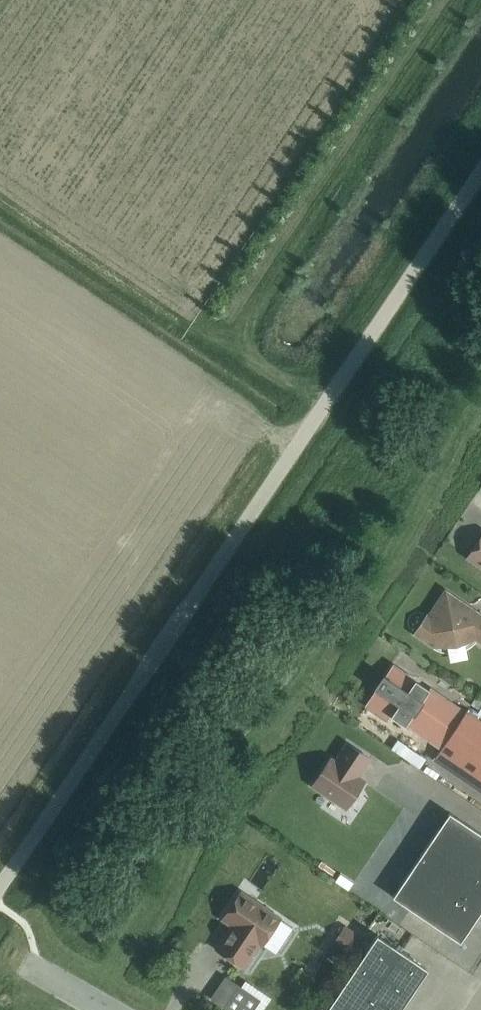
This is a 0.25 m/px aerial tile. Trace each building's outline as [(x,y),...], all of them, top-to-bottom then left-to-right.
[(467,556),(480,565),(480,535),(467,556)] [(445,592),(429,617),(427,615),(416,632),(435,645),(440,638),(447,643),(464,640),(469,632),(480,640),(480,616),(445,592)] [(406,723),(442,747),(463,715),(428,691),(429,689),(415,679),(414,681),(392,667),(370,699),(392,714),(390,716),(405,725),(406,723)] [(463,715),(442,747),(436,757),(480,787),(480,724),(465,713),(463,715)] [(313,785),(346,807),(364,780),(357,776),(369,758),(347,743),(335,761),(331,758),(313,785)] [(460,942),(480,910),(480,833),(449,812),(393,896),(460,942)] [(233,924),(217,948),(243,966),(259,942),(262,944),(280,918),(240,892),(223,918),(233,924)] [(329,918),(322,935),(341,942),(348,925),(329,918)] [(428,968),(377,934),(325,1009),(400,1009),(416,986),(428,968)]
